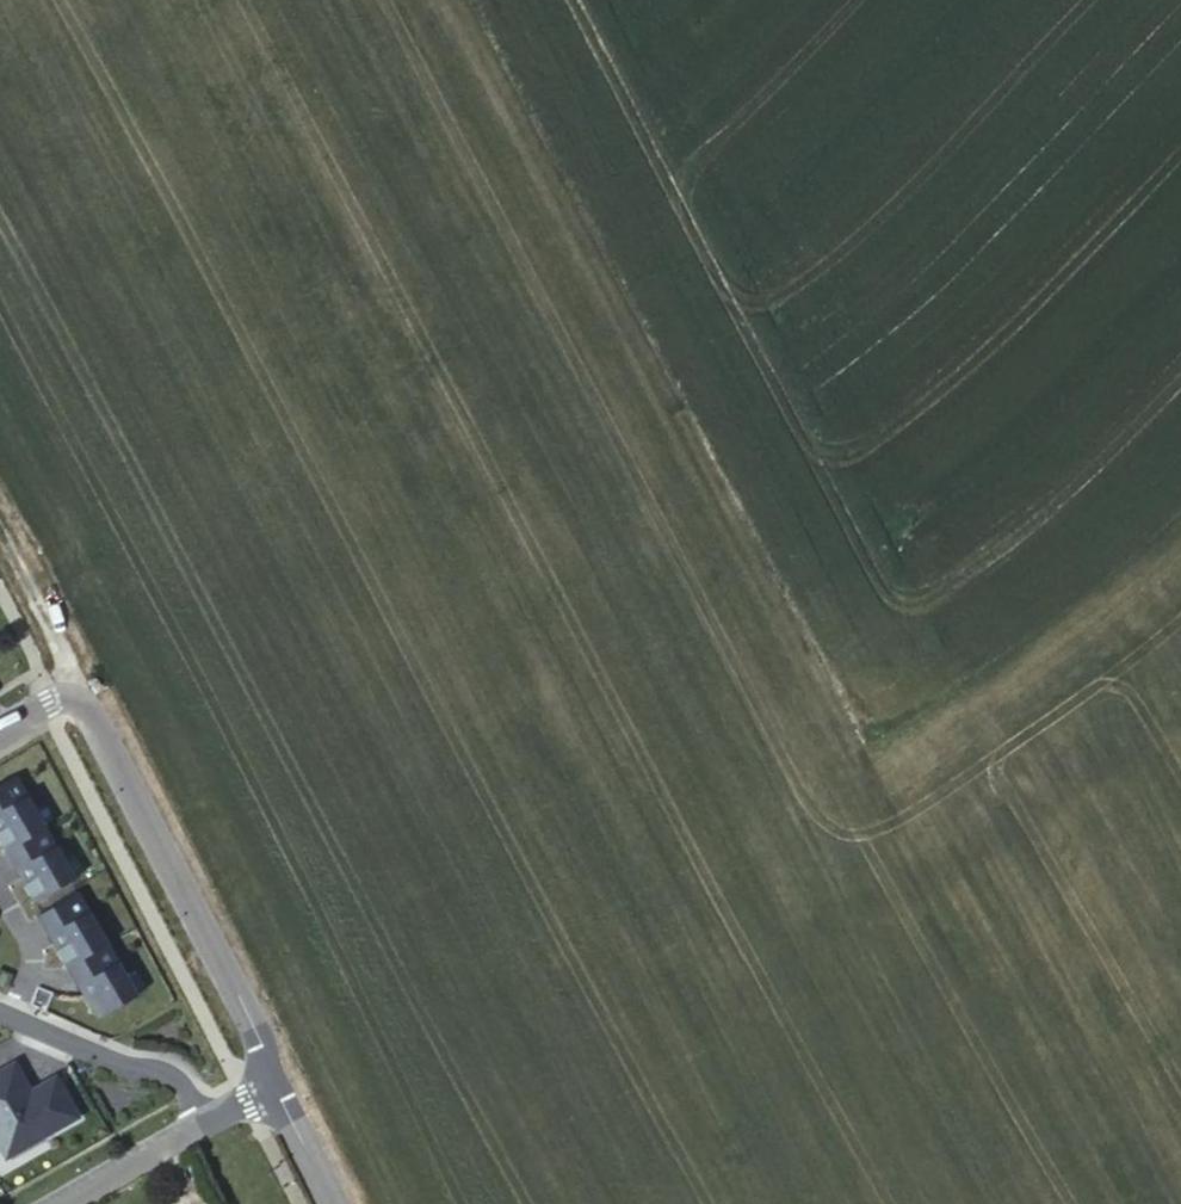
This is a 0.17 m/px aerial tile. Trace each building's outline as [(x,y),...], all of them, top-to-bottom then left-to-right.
[(15,775),(0,784),(0,842),(5,851),(46,827),(15,775)] [(74,877),(46,827),(5,851),(15,868),(22,864),(26,871),(20,875),(34,900),(74,877)] [(77,890),(38,913),(49,933),(55,929),(59,936),(52,941),(67,967),(109,943),(77,890)] [(137,992),(109,943),(67,967),(77,984),(85,979),(89,986),(81,991),(95,1016),(137,992)] [(0,972),(0,985),(6,987),(10,976),(0,972)] [(0,1072),(0,1147),(7,1159),(74,1117),(49,1076),(25,1092),(9,1066),(0,1072)]
